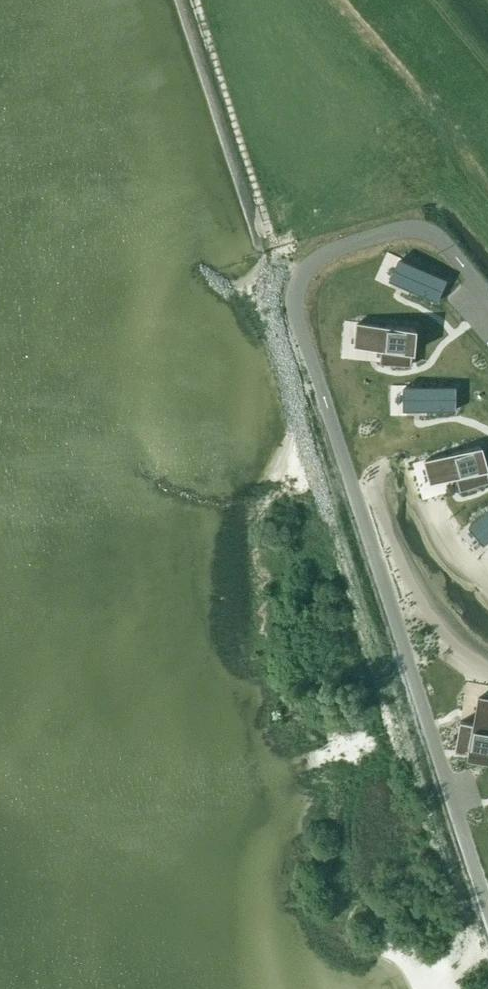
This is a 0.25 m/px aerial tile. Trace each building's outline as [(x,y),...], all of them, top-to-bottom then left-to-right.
[(400,255),(390,258),(399,286),(409,283),(400,255)] [(418,322),(365,320),(364,344),(388,345),(395,345),(406,345),(417,346),(418,332),(418,322)] [(399,386),(414,380),(409,367),(394,373),(399,386)] [(393,405),(402,402),(396,381),(387,384),(393,405)] [(485,444),(433,455),(438,479),(487,468),(487,459),(485,444)] [(483,473),(464,479),(471,502),(487,497),(487,488),(483,473)] [(484,561),(487,560),(487,535),(477,538),(484,561)] [(402,563),(408,583),(418,580),(411,560),(402,563)] [(448,695),(457,693),(453,672),(443,675),(448,695)] [(484,697),(476,749),(487,751),(487,697),(484,697)] [(450,715),(459,743),(469,740),(461,712),(450,715)]
